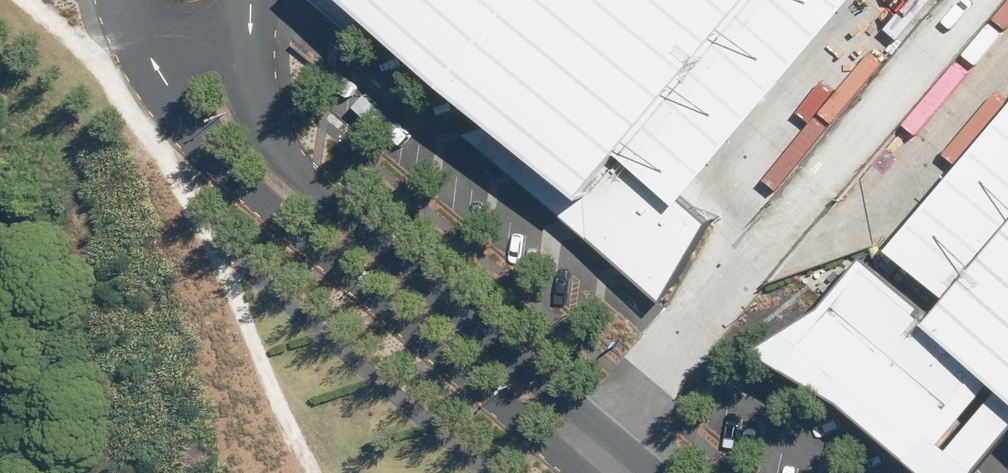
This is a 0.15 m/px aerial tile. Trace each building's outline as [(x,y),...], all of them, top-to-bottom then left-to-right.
[(374,2),(500,116),(471,128),(647,274),(667,291),(711,216),(686,194),(852,0),(372,0),(374,2)] [(898,242),(957,291),(939,311),(868,250),(829,300),(761,344),(848,395),(941,472),(977,472),(1007,436),(1007,111),(898,242)]
